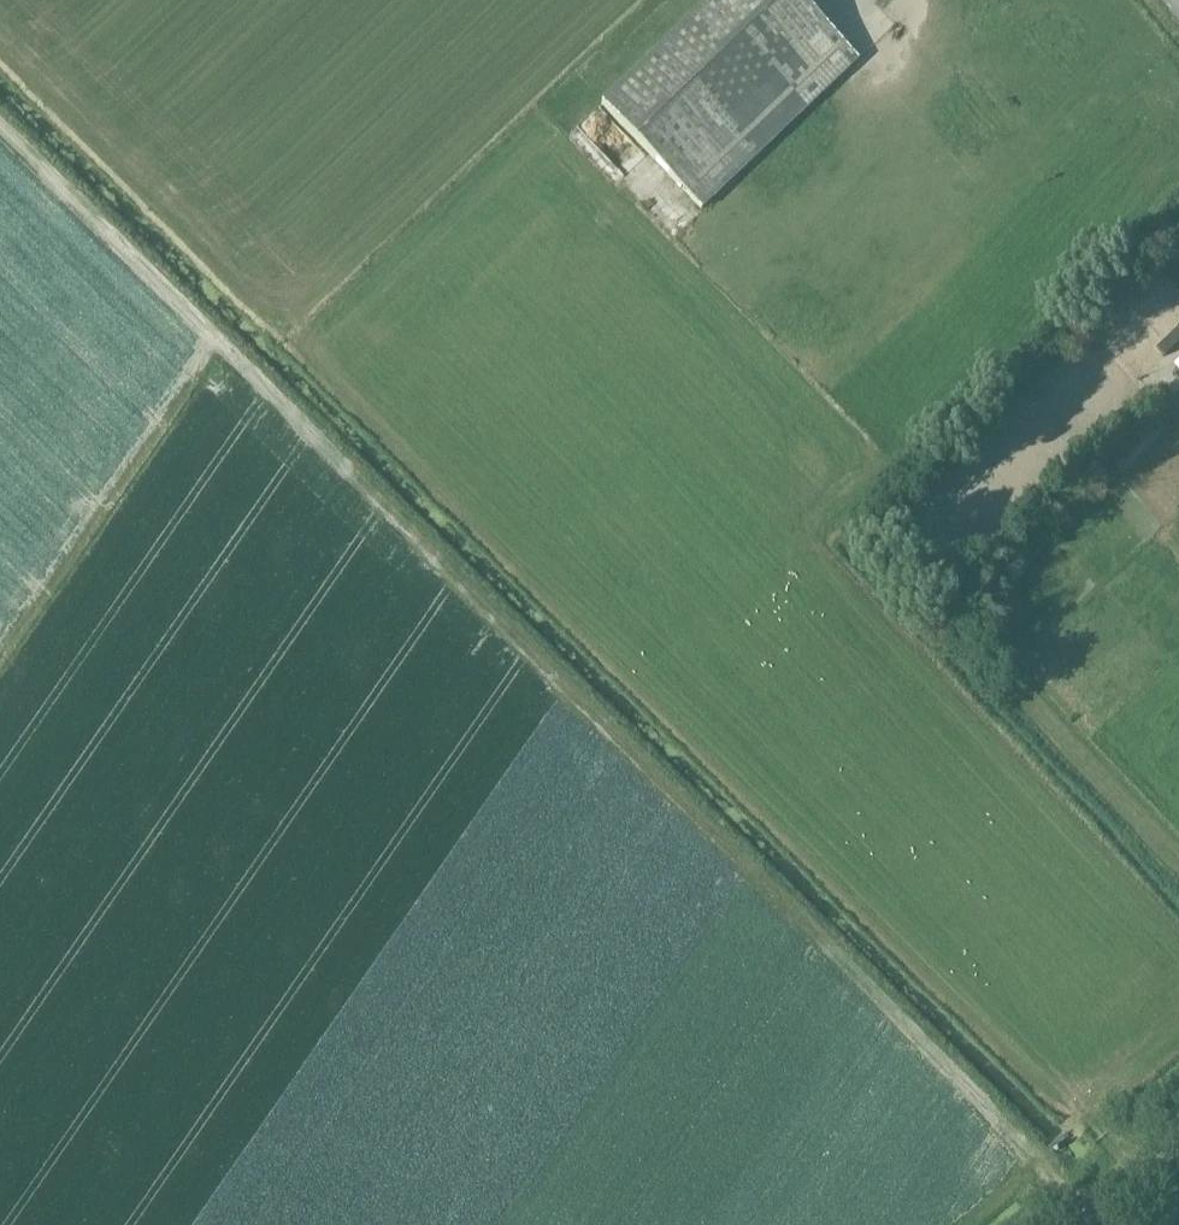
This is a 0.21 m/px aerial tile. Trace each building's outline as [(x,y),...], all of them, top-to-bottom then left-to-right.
[(809,7),(802,0),(706,0),(599,100),(698,206),(857,58),(809,7)]
